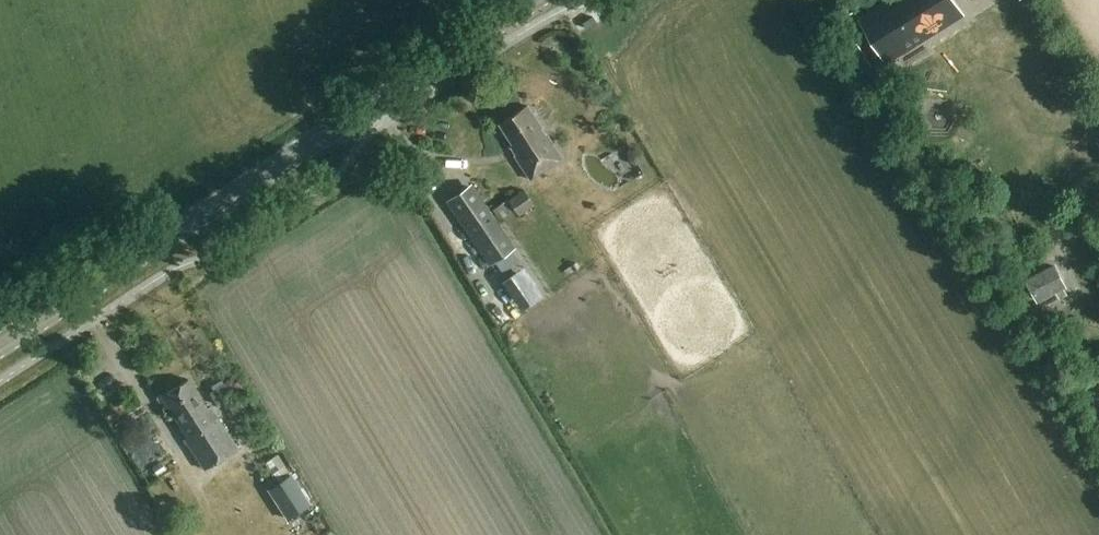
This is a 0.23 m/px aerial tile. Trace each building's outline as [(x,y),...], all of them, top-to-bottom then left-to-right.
[(863,21),(867,27),(882,51),(886,58),(953,16),(963,10),(958,1),(957,0),(897,0),(863,21)] [(514,142),(510,145),(531,177),(563,156),(528,103),(501,121),(514,142)] [(408,139),(421,130),(414,120),(401,129),(408,139)] [(472,182),(445,200),(489,265),(495,261),(502,272),(519,260),(512,250),(515,247),(472,182)] [(506,189),(495,197),(512,221),(523,213),(506,189)] [(146,271),(171,264),(168,255),(143,262),(146,271)] [(1065,289),(1068,288),(1055,263),(1026,278),(1038,302),(1057,293),(1060,299),(1068,295),(1065,289)] [(451,282),(437,286),(441,300),(455,296),(451,282)] [(205,408),(187,380),(160,397),(185,437),(183,438),(202,468),(235,447),(209,406),(205,408)] [(238,402),(228,408),(234,418),(244,412),(238,402)] [(269,487),(265,490),(285,520),(307,506),(288,475),(275,483),(273,480),(267,484),(269,487)]
